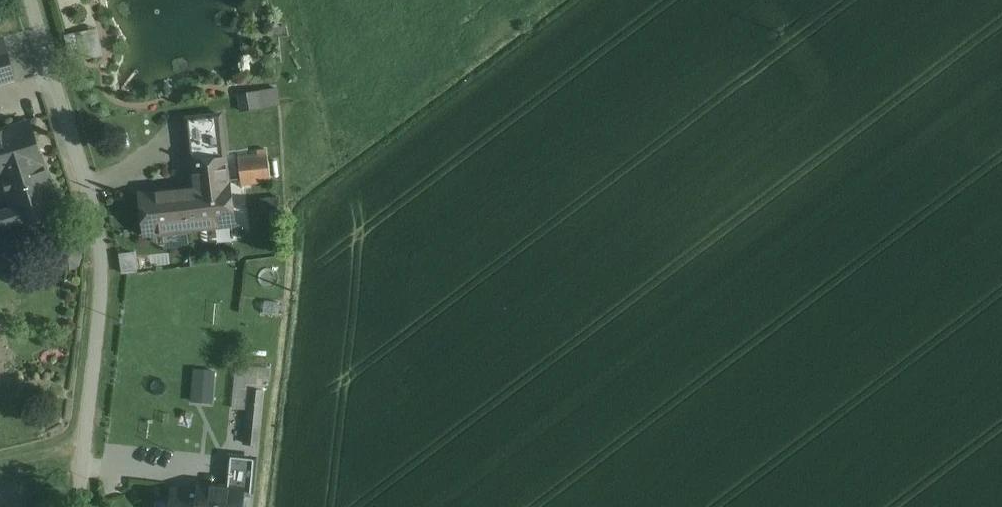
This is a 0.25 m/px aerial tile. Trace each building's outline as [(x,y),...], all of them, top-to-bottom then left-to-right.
[(92,24),(65,29),(70,60),(97,54),(92,24)] [(0,39),(0,85),(16,80),(3,39),(0,39)] [(281,87),(241,93),(244,110),(284,104),(281,87)] [(222,115),(186,119),(186,121),(187,120),(192,162),(191,162),(191,164),(192,164),(227,159),(227,158),(226,158),(222,117),(223,116),(222,115)] [(0,131),(0,175),(1,178),(11,209),(16,224),(17,226),(60,212),(30,122),(0,131)] [(268,155),(238,158),(241,184),(271,181),(268,155)] [(227,159),(192,164),(194,188),(142,193),(140,193),(140,194),(141,194),(145,234),(145,236),(146,235),(200,229),(202,229),(234,225),(227,159)] [(16,224),(11,209),(0,212),(0,220),(3,229),(16,224)] [(61,250),(58,257),(63,266),(71,268),(79,263),(81,256),(77,248),(69,246),(61,250)] [(122,251),(123,271),(135,270),(134,251),(122,251)] [(271,369),(239,365),(234,408),(248,410),(250,389),(256,390),(258,377),(270,379),(271,369)] [(193,367),(193,401),(216,402),(216,368),(193,367)] [(256,390),(250,389),(248,410),(246,426),(261,428),(265,391),(256,390)] [(261,428),(246,426),(245,443),(259,444),(261,428)] [(254,460),(231,457),(228,489),(242,491),(242,486),(251,487),(254,460)] [(201,486),(200,493),(201,493),(200,506),(240,506),(242,491),(228,489),(201,486)] [(174,490),(172,506),(200,506),(201,493),(200,493),(199,493),(197,504),(189,503),(190,492),(174,490)] [(199,493),(190,492),(189,503),(197,504),(199,493)]
